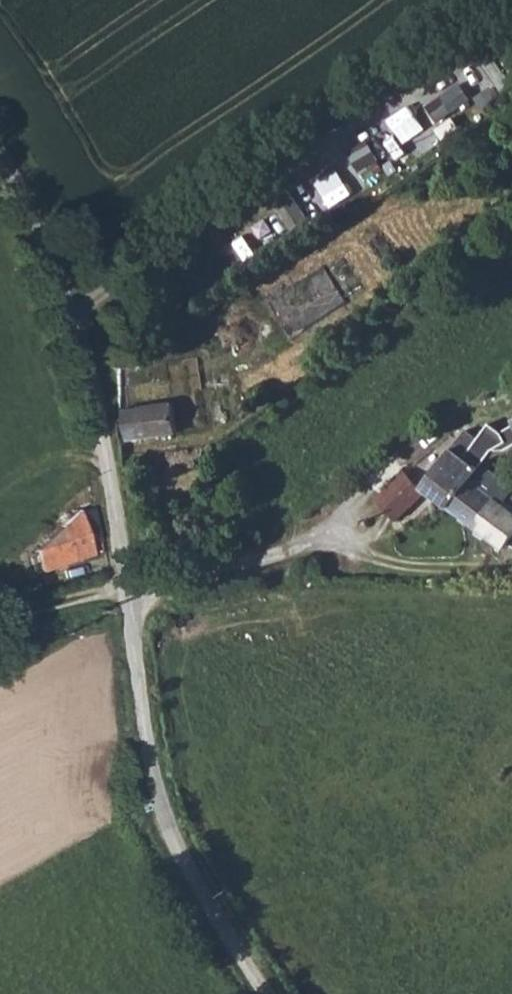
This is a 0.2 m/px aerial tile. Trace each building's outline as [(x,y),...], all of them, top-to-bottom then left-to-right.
[(426,96),(447,133),(511,95),(511,79),(497,54),(426,96)] [(437,121),(412,138),(424,155),(449,137),(437,121)] [(353,149),(360,166),(380,157),(373,141),(353,149)] [(269,299),(290,335),(346,302),(325,267),(269,299)] [(166,390),(123,396),(126,414),(121,414),(126,445),(207,433),(203,408),(217,406),(216,401),(215,398),(214,397),(213,396),(211,395),(210,394),(207,394),(202,395),(168,399),(166,390)] [(485,468),(461,449),(431,488),(454,506),(485,468)] [(485,487),(494,476),(491,472),(485,468),(454,506),(506,548),(511,541),(511,508),(506,503),(485,487)] [(433,493),(414,474),(385,502),(404,521),(433,493)] [(494,476),(485,487),(506,503),(511,496),(511,490),(494,476)] [(89,556),(86,531),(83,510),(58,523),(60,534),(63,560),(89,556)] [(60,534),(44,537),(48,562),(63,560),(60,534)]
